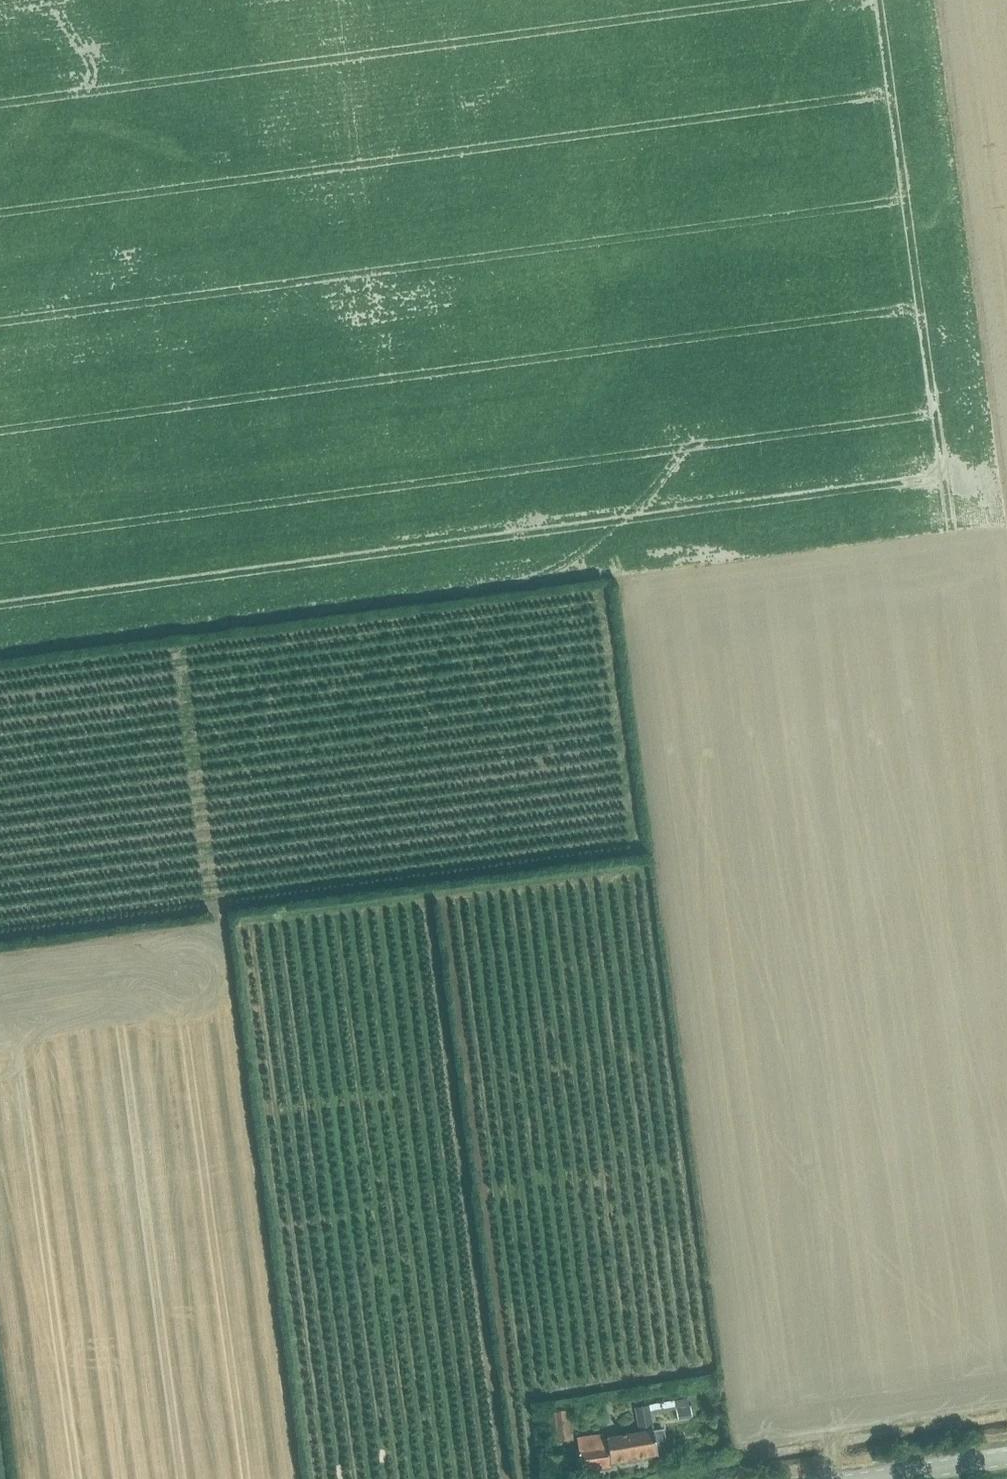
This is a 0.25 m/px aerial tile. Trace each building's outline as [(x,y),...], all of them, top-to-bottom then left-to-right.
[(688,1402),(650,1409),(651,1419),(677,1414),(678,1421),(691,1419),(688,1402)] [(556,1443),(570,1441),(565,1409),(551,1412),(556,1443)] [(640,1437),(607,1442),(606,1436),(575,1441),(580,1475),(612,1470),(612,1467),(657,1459),(651,1419),(650,1409),(636,1412),(640,1437)]
